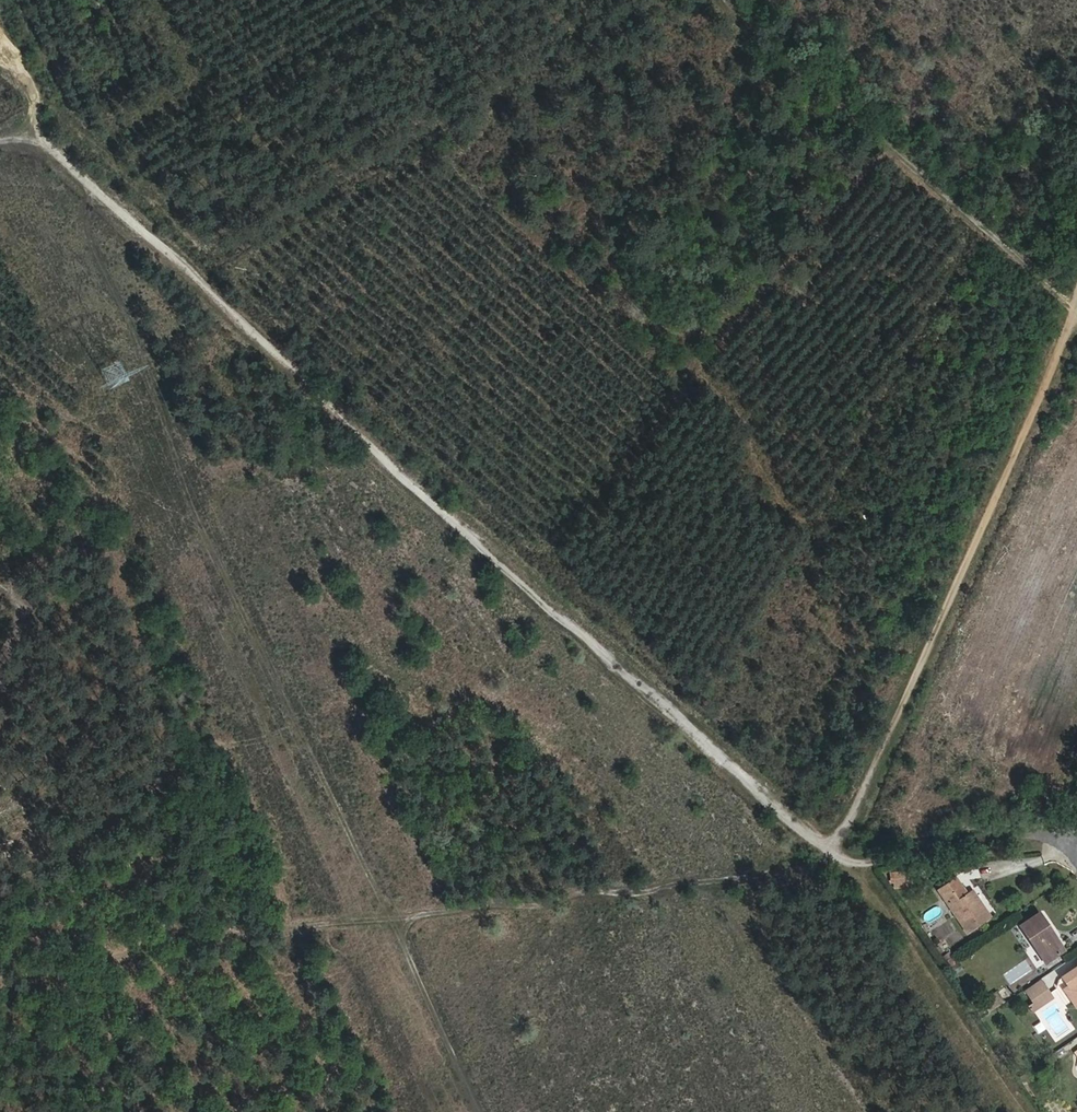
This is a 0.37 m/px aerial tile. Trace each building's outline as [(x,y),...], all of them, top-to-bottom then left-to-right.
[(911,881),(910,872),(893,874),(894,883),(911,881)] [(966,893),(955,877),(938,889),(968,932),(990,917),(971,890),(966,893)] [(1045,931),(1040,923),(1044,920),(1039,912),(1020,925),(1045,963),(1064,950),(1050,927),(1045,931)] [(963,969),(958,962),(952,966),(956,973),(963,969)] [(1062,977),(1068,986),(1064,989),(1076,1007),(1076,1006),(1076,967),(1062,977)] [(1052,997),(1040,980),(1025,990),(1034,1002),(1028,1006),(1032,1012),(1052,997)] [(1004,1001),(998,992),(982,1003),(988,1012),(1004,1001)] [(1031,1076),(1028,1071),(1019,1077),(1023,1082),(1031,1076)]
